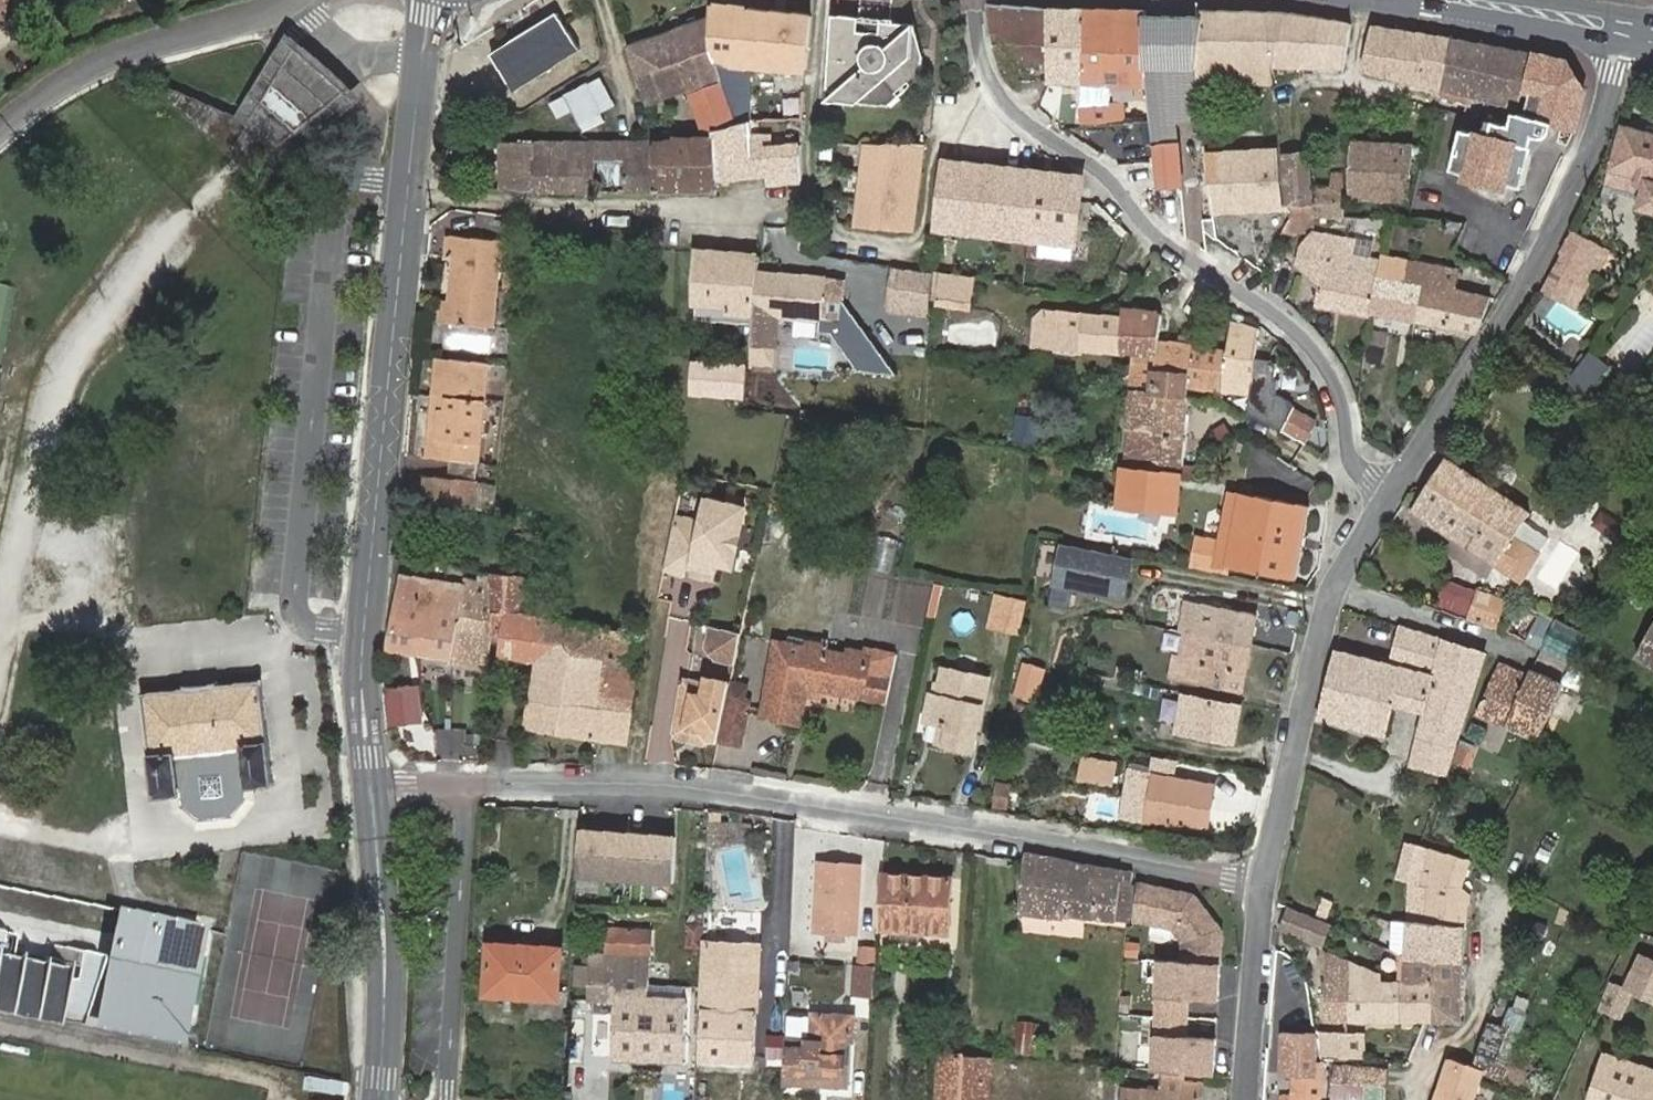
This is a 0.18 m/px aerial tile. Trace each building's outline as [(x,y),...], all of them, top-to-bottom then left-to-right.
[(89,16),(81,3),(68,10),(76,24),(89,16)] [(987,3),(992,31),(999,30),(999,41),(1014,42),(1016,59),(1049,60),(1051,82),(1086,84),(1085,7),(987,3)] [(811,13),(710,4),(709,17),(706,64),(709,64),(752,67),(750,95),(792,94),(805,94),(811,13)] [(1144,10),(1085,7),(1086,84),(1083,105),(1083,124),(1153,124),(1145,21),(1144,10)] [(1283,12),(1204,11),(1202,21),(1198,66),(1199,80),(1278,81),(1277,66),(1283,12)] [(1303,66),(1309,16),(1283,12),(1277,66),(1303,66)] [(579,54),(557,16),(491,57),(515,93),(579,54)] [(1344,66),(1354,22),(1309,16),(1303,66),(1344,66)] [(716,132),(739,122),(709,64),(706,64),(709,17),(628,46),(650,105),(687,91),(690,96),(693,96),(707,132),(716,132)] [(884,21),(833,17),(826,97),(825,104),(891,109),(930,84),(931,63),(921,61),(923,30),(884,26),(884,21)] [(1202,21),(1145,21),(1153,124),(1156,158),(1157,189),(1183,187),(1178,124),(1172,66),(1198,66),(1202,21)] [(1452,37),(1374,25),(1366,69),(1446,89),(1452,37)] [(1452,37),(1446,89),(1517,106),(1522,89),(1527,71),(1531,52),(1452,37)] [(1569,61),(1531,52),(1527,71),(1522,89),(1531,91),(1526,113),(1515,111),(1511,122),(1491,177),(1526,186),(1537,146),(1534,145),(1537,134),(1554,139),(1559,122),(1579,127),(1590,87),(1569,61)] [(1178,124),(1203,123),(1202,113),(1199,80),(1198,66),(1172,66),(1178,124)] [(561,116),(556,118),(560,129),(576,122),(578,128),(592,123),(595,130),(610,124),(602,106),(606,104),(600,84),(565,99),(567,103),(557,107),(561,116)] [(793,122),(792,94),(750,95),(752,122),(763,122),(793,122)] [(1448,166),(1491,177),(1511,122),(1492,118),(1488,133),(1459,125),(1448,166)] [(805,179),(802,146),(779,148),(778,141),(765,142),(763,122),(752,122),(739,122),(716,132),(716,138),(719,179),(768,175),(769,183),(805,179)] [(1623,125),(1608,184),(1646,195),(1643,209),(1652,212),(1652,131),(1623,125)] [(720,192),(719,179),(716,138),(676,139),(675,142),(652,143),(653,149),(659,192),(720,192)] [(911,227),(924,145),(869,139),(855,217),(911,227)] [(1355,142),(1351,218),(1388,220),(1405,222),(1426,149),(1355,142)] [(508,158),(507,194),(599,193),(597,144),(494,143),(493,158),(508,158)] [(599,193),(659,192),(653,149),(630,149),(630,145),(597,144),(599,193)] [(1214,212),(1283,208),(1279,151),(1207,155),(1214,212)] [(1315,156),(1286,156),(1287,167),(1315,167),(1315,156)] [(1028,237),(1034,171),(946,163),(939,228),(1028,237)] [(1287,167),(1291,203),(1316,204),(1316,188),(1315,167),(1287,167)] [(1078,242),(1085,176),(1034,171),(1028,237),(1078,242)] [(1316,204),(1316,217),(1331,218),(1346,218),(1347,189),(1316,188),(1316,204)] [(1291,203),(1293,217),(1316,217),(1316,204),(1291,203)] [(1217,223),(1204,222),(1205,240),(1218,248),(1217,223)] [(1616,250),(1576,229),(1562,254),(1566,255),(1556,274),(1586,289),(1596,272),(1602,275),(1616,250)] [(1322,277),(1328,234),(1319,232),(1310,231),(1298,246),(1295,266),(1321,283),(1322,277)] [(1318,303),(1374,313),(1381,266),(1350,261),(1353,239),(1328,234),(1322,277),(1321,283),(1318,303)] [(453,302),(450,325),(492,331),(501,243),(453,237),(451,260),(457,261),(453,302)] [(1076,247),(1032,243),(1031,255),(1075,258),(1076,247)] [(742,338),(753,339),(756,315),(760,275),(762,257),(702,252),(699,302),(721,304),(719,321),(743,324),(742,338)] [(504,294),(518,295),(522,260),(508,259),(504,294)] [(1374,313),(1479,332),(1486,320),(1490,297),(1442,288),(1445,271),(1382,260),(1381,266),(1374,313)] [(1638,275),(1646,279),(1649,273),(1641,268),(1638,275)] [(1586,289),(1556,274),(1547,290),(1576,306),(1586,289)] [(838,321),(840,295),(827,295),(828,279),(760,275),(756,315),(838,321)] [(927,316),(932,281),(898,276),(893,310),(927,316)] [(974,284),(941,279),(938,299),(971,304),(974,284)] [(849,296),(840,295),(838,321),(847,321),(849,296)] [(444,325),(450,325),(453,302),(446,301),(444,325)] [(698,319),(719,321),(721,304),(699,302),(698,319)] [(1127,313),(1127,310),(1122,311),(1122,313),(1043,305),(1036,312),(1033,340),(1051,342),(1055,347),(1079,350),(1084,345),(1124,349),(1127,313)] [(1163,314),(1127,310),(1127,313),(1124,349),(1137,350),(1159,352),(1160,337),(1163,314)] [(909,317),(907,338),(930,341),(932,320),(909,317)] [(1230,350),(1225,390),(1253,392),(1251,413),(1283,430),(1297,407),(1273,395),(1274,382),(1278,383),(1280,364),(1257,362),(1260,328),(1232,326),(1230,350)] [(1133,389),(1191,397),(1192,388),(1225,390),(1230,350),(1196,347),(1196,341),(1160,337),(1159,352),(1137,350),(1133,389)] [(1574,382),(1590,402),(1615,369),(1595,354),(1574,382)] [(491,366),(439,360),(435,396),(447,398),(446,411),(440,410),(436,441),(430,440),(427,440),(426,458),(481,463),(491,366)] [(745,402),(746,374),(697,368),(695,398),(745,402)] [(834,370),(814,370),(814,405),(833,405),(834,370)] [(1125,466),(1182,472),(1191,397),(1133,389),(1129,428),(1145,430),(1143,450),(1127,448),(1125,466)] [(447,398),(435,396),(430,440),(436,441),(440,410),(446,411),(447,398)] [(1300,425),(1306,416),(1299,412),(1293,421),(1300,425)] [(1286,432),(1310,445),(1321,425),(1306,416),(1300,425),(1293,421),(1286,432)] [(1145,430),(1129,428),(1127,448),(1143,450),(1145,430)] [(1496,489),(1445,458),(1414,512),(1533,585),(1549,559),(1524,543),(1540,516),(1504,494),(1507,490),(1499,485),(1496,489)] [(1176,530),(1182,472),(1125,466),(1123,496),(1122,501),(1116,501),(1115,514),(1121,515),(1120,524),(1176,530)] [(423,476),(421,502),(476,509),(480,481),(423,476)] [(1236,542),(1245,492),(1232,490),(1222,540),(1236,542)] [(1231,566),(1299,579),(1313,506),(1245,492),(1236,542),(1222,540),(1200,535),(1194,565),(1230,571),(1231,566)] [(745,507),(709,499),(696,569),(716,573),(717,565),(724,566),(738,550),(745,507)] [(1605,509),(1595,522),(1618,539),(1628,526),(1605,509)] [(675,519),(674,527),(693,531),(694,523),(675,519)] [(693,531),(674,527),(665,571),(684,575),(693,531)] [(1148,562),(1117,557),(1113,576),(1144,581),(1148,562)] [(497,574),(468,569),(467,584),(465,599),(433,595),(435,580),(407,576),(395,650),(457,660),(462,635),(494,639),(497,574)] [(714,581),(716,573),(696,569),(694,577),(714,581)] [(494,639),(494,654),(501,655),(501,661),(539,667),(541,653),(546,620),(523,617),(527,575),(497,574),(494,639)] [(465,599),(467,584),(435,580),(433,595),(465,599)] [(1470,615),(1477,594),(1447,583),(1439,603),(1470,615)] [(1024,597),(999,593),(993,623),(1018,627),(1024,597)] [(1500,602),(1477,594),(1470,615),(1493,624),(1500,602)] [(1182,629),(1188,601),(1176,599),(1171,626),(1182,629)] [(1187,634),(1253,646),(1259,615),(1188,601),(1182,629),(1187,630),(1187,634)] [(1512,634),(1581,662),(1592,640),(1522,610),(1512,634)] [(643,632),(546,620),(541,653),(603,660),(598,712),(633,716),(643,632)] [(733,663),(740,633),(711,626),(707,646),(716,659),(733,663)] [(1636,655),(1652,665),(1652,626),(1636,655)] [(1334,661),(1321,720),(1388,734),(1395,705),(1426,711),(1420,739),(1456,748),(1488,656),(1403,628),(1394,666),(1366,658),(1363,668),(1334,661)] [(1244,694),(1253,646),(1187,634),(1183,657),(1178,656),(1173,680),(1244,694)] [(778,642),(774,663),(803,669),(807,649),(778,642)] [(803,669),(774,663),(762,715),(798,724),(805,696),(819,699),(821,689),(860,698),(869,662),(807,649),(803,669)] [(1336,650),(1334,661),(1363,668),(1366,658),(1336,650)] [(541,653),(539,667),(534,704),(598,712),(603,660),(541,653)] [(1023,661),(1015,695),(1040,701),(1048,666),(1023,661)] [(973,745),(989,673),(943,664),(937,692),(930,690),(925,715),(946,719),(942,739),(973,745)] [(1481,714),(1547,741),(1569,686),(1530,671),(1527,679),(1500,669),(1481,714)] [(871,674),(869,702),(892,704),(894,676),(871,674)] [(726,696),(729,683),(713,679),(712,685),(709,698),(683,693),(675,730),(681,732),(687,727),(704,731),(708,738),(717,740),(726,696)] [(712,685),(686,680),(683,693),(709,698),(712,685)] [(142,688),(147,795),(171,794),(171,805),(194,821),(228,819),(243,801),(242,790),(269,789),(263,682),(219,684),(219,681),(184,683),(184,686),(142,688)] [(426,692),(398,690),(395,723),(425,725),(426,692)] [(743,700),(726,696),(717,740),(744,745),(751,713),(741,711),(743,700)] [(743,700),(741,711),(751,713),(753,702),(743,700)] [(1234,742),(1240,708),(1189,700),(1182,733),(1234,742)] [(531,728),(631,743),(634,716),(633,716),(598,712),(534,704),(531,728)] [(704,731),(687,727),(681,732),(685,739),(701,742),(708,738),(704,731)] [(1413,770),(1446,778),(1456,748),(1420,739),(1413,770)] [(1156,775),(1181,780),(1185,764),(1160,759),(1156,775)] [(1116,786),(1120,767),(1088,761),(1084,780),(1116,786)] [(1125,814),(1140,818),(1148,773),(1133,771),(1125,814)] [(1148,773),(1140,818),(1208,832),(1216,787),(1181,780),(1156,775),(1148,773)] [(616,828),(585,825),(582,871),(626,875),(630,835),(615,833),(616,828)] [(675,879),(678,833),(645,830),(644,836),(630,835),(626,875),(675,879)] [(1414,882),(1410,955),(1467,960),(1469,925),(1426,920),(1429,887),(1432,881),(1423,876),(1430,848),(1423,846),(1412,842),(1401,878),(1414,882)] [(1473,861),(1430,848),(1423,876),(1432,881),(1429,887),(1426,920),(1469,925),(1472,891),(1462,885),(1473,861)] [(867,854),(825,852),(821,921),(863,923),(867,854)] [(1020,902),(1021,904),(1071,912),(1127,922),(1136,874),(1028,854),(1020,902)] [(0,912),(11,860),(0,857),(0,912)] [(888,869),(885,924),(952,927),(955,872),(888,869)] [(1173,928),(1187,938),(1186,960),(1225,962),(1226,929),(1199,894),(1140,884),(1133,921),(1173,928)] [(1282,926),(1316,940),(1322,922),(1289,909),(1282,926)] [(180,1051),(205,932),(116,913),(108,953),(0,930),(0,1013),(180,1051)] [(703,923),(689,922),(689,945),(702,946),(703,923)] [(615,1060),(689,1062),(692,1000),(651,998),(653,929),(620,928),(619,953),(593,953),(593,956),(586,956),(585,967),(579,966),(578,988),(591,989),(591,998),(617,999),(615,1060)] [(1603,1004),(1634,1020),(1647,994),(1652,997),(1652,941),(1640,933),(1615,974),(1619,977),(1603,1004)] [(709,941),(705,1062),(758,1064),(763,943),(709,941)] [(561,995),(564,947),(495,942),(493,990),(561,995)] [(1362,962),(1323,946),(1322,948),(1322,957),(1331,957),(1333,1021),(1355,1020),(1356,992),(1376,992),(1376,982),(1363,982),(1362,962)] [(1410,955),(1408,982),(1434,982),(1435,1020),(1465,1020),(1467,960),(1410,955)] [(1212,988),(1224,988),(1225,962),(1186,960),(1164,959),(1161,1068),(1221,1074),(1222,1047),(1210,1047),(1211,1036),(1195,1036),(1196,998),(1212,998),(1212,988)] [(880,970),(860,968),(858,999),(878,1000),(880,970)] [(1408,982),(1376,982),(1376,992),(1356,992),(1355,1020),(1415,1020),(1435,1020),(1434,982),(1408,982)] [(1212,988),(1212,998),(1223,999),(1224,988),(1212,988)] [(1520,992),(1516,1001),(1530,1007),(1534,998),(1520,992)] [(1477,1063),(1487,1071),(1508,1078),(1514,1057),(1525,1023),(1530,1007),(1516,1001),(1512,1012),(1508,1011),(1504,1026),(1492,1024),(1477,1063)] [(789,1035),(787,1080),(854,1084),(858,1017),(821,1015),(820,1038),(789,1035)] [(1351,1033),(1327,1034),(1328,1057),(1351,1056),(1351,1033)] [(1320,1096),(1321,1035),(1286,1035),(1285,1075),(1297,1075),(1297,1084),(1300,1084),(1300,1096),(1312,1096),(1320,1096)] [(1222,1047),(1222,1037),(1211,1036),(1210,1047),(1222,1047)] [(968,1050),(945,1048),(942,1099),(965,1099),(968,1050)] [(968,1050),(965,1099),(991,1099),(993,1052),(968,1050)] [(1611,1053),(1594,1099),(1652,1099),(1652,1068),(1611,1053)] [(1514,1057),(1508,1078),(1537,1087),(1544,1066),(1514,1057)] [(1487,1071),(1477,1063),(1453,1058),(1439,1099),(1477,1099),(1487,1071)] [(1336,1064),(1333,1095),(1388,1099),(1390,1068),(1336,1064)] [(1204,1083),(1184,1081),(1183,1092),(1128,1088),(1127,1099),(1203,1099),(1204,1083)]
